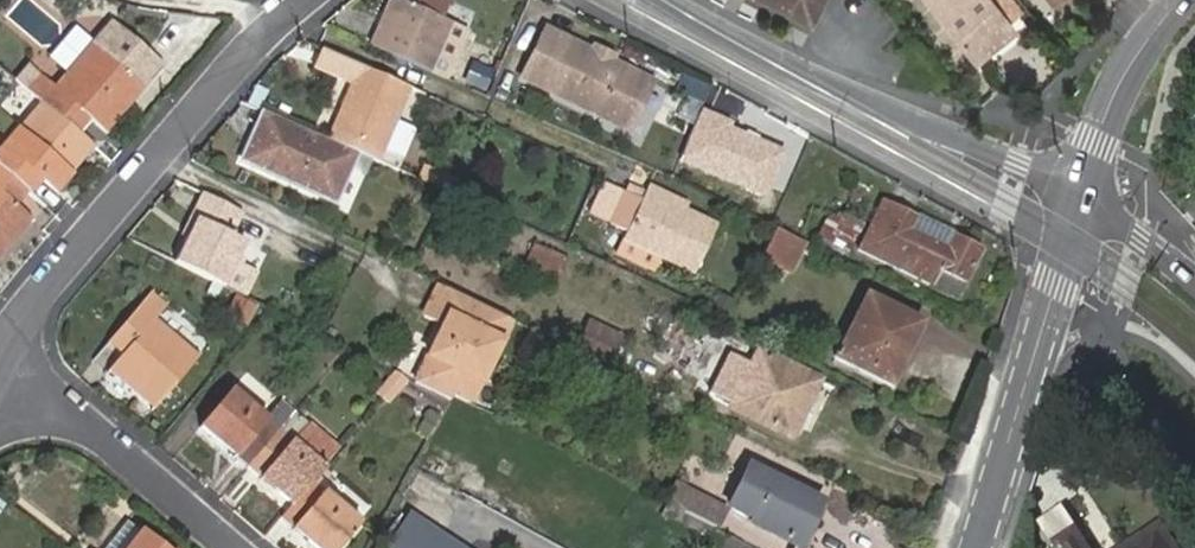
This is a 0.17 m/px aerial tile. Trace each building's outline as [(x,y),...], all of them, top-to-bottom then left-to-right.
[(366,46),(425,72),(446,24),(414,10),(393,0),(386,0),(366,46)] [(414,10),(418,0),(393,0),(414,10)] [(812,20),(824,0),(774,0),(812,20)] [(1012,27),(989,0),(926,0),(975,58),(1012,27)] [(425,72),(443,79),(464,33),(446,24),(425,72)] [(650,81),(545,25),(520,73),(624,129),(650,81)] [(20,67),(12,77),(38,99),(63,120),(75,106),(105,131),(157,70),(105,26),(52,87),(38,75),(34,79),(20,67)] [(384,119),(399,84),(312,47),(304,65),(346,83),(321,141),(344,152),(366,161),(384,119)] [(12,180),(24,166),(54,190),(92,145),(63,120),(38,99),(1,145),(0,144),(0,170),(12,180)] [(263,116),(254,113),(245,134),(254,138),(263,116)] [(344,152),(321,141),(263,116),(254,138),(245,134),(233,161),(322,201),(344,152)] [(366,161),(387,170),(405,128),(384,119),(366,161)] [(0,170),(0,255),(30,220),(0,194),(12,180),(0,170)] [(645,184),(642,190),(670,204),(673,196),(645,184)] [(670,204),(642,190),(631,186),(628,193),(610,185),(595,219),(612,227),(608,234),(680,269),(703,219),(670,204)] [(169,260),(172,262),(199,192),(196,191),(183,217),(188,220),(180,237),(169,260)] [(172,262),(218,285),(239,239),(225,233),(236,210),(199,192),(172,262)] [(935,271),(961,283),(978,247),(951,234),(944,247),(905,230),(912,217),(879,201),(856,248),(930,283),(935,271)] [(175,234),(180,237),(188,220),(183,217),(175,234)] [(807,243),(778,230),(763,262),(792,275),(807,243)] [(566,259),(536,245),(522,273),(536,280),(540,272),(556,280),(566,259)] [(241,260),(231,286),(248,292),(258,267),(241,260)] [(955,295),(961,283),(935,271),(930,283),(955,295)] [(409,379),(449,398),(452,393),(466,401),(508,319),(435,283),(419,315),(438,323),(409,379)] [(163,305),(149,293),(117,328),(132,342),(108,369),(150,406),(195,357),(153,318),(163,305)] [(916,320),(864,295),(832,358),(886,384),(916,320)] [(732,309),(720,303),(714,314),(726,320),(732,309)] [(674,318),(658,348),(703,371),(719,341),(674,318)] [(619,341),(587,325),(575,351),(607,368),(619,341)] [(819,382),(757,352),(750,365),(730,406),(729,409),(791,440),(819,382)] [(730,406),(750,365),(726,354),(707,394),(730,406)] [(368,389),(377,395),(395,372),(385,367),(368,389)] [(384,401),(403,376),(395,372),(377,395),(384,401)] [(246,466),(292,410),(279,400),(264,417),(229,388),(199,424),(246,466)] [(336,447),(292,410),(246,466),(291,505),(308,482),(336,447)] [(428,457),(421,468),(451,484),(457,474),(428,457)] [(451,484),(421,468),(409,487),(440,504),(451,484)] [(759,518),(803,539),(821,504),(749,470),(732,504),(759,518)] [(281,519),(315,547),(335,547),(357,522),(308,482),(291,505),(281,519)] [(675,482),(666,502),(718,528),(726,509),(675,482)] [(1066,502),(1043,518),(1057,537),(1079,521),(1066,502)] [(803,539),(759,518),(755,527),(798,547),(799,547),(803,539)] [(125,522),(103,547),(157,547),(125,522)] [(1159,522),(1117,547),(1177,547),(1159,522)] [(1075,526),(1055,539),(1060,547),(1089,547),(1075,526)]
